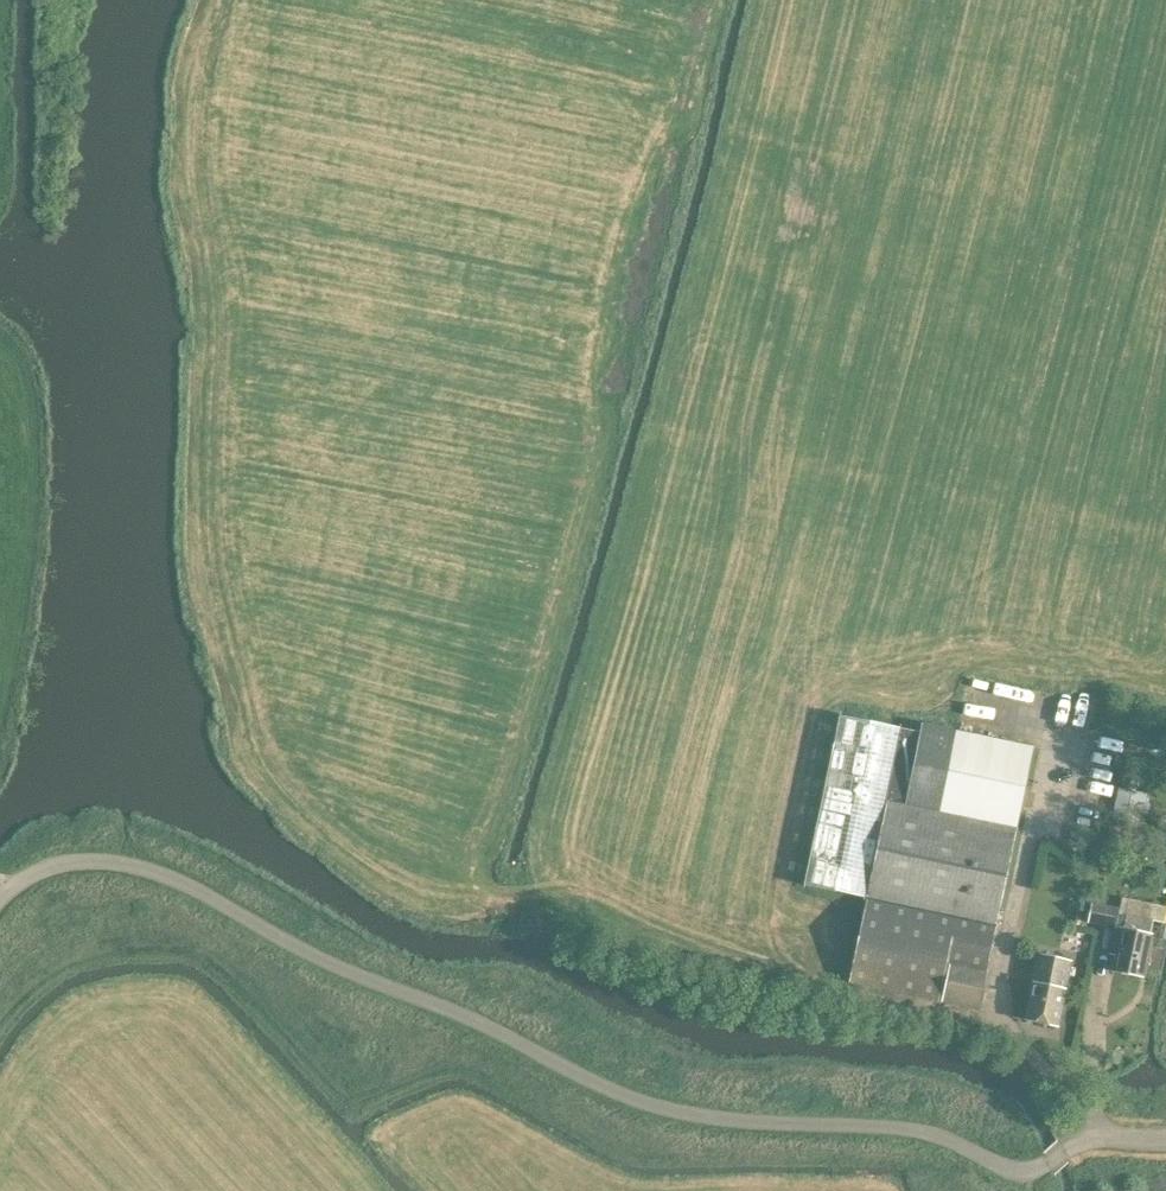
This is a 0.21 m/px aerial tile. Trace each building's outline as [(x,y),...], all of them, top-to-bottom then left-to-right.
[(919,731),(839,714),(803,884),(866,898),(848,981),(979,1009),(1034,747),(921,723),(919,731)] [(1119,790),(1113,816),(1139,821),(1141,813),(1146,814),(1148,804),(1143,803),(1145,795),(1119,790)] [(1152,837),(1159,839),(1155,857),(1165,859),(1165,834),(1153,831),(1152,837)] [(1091,902),(1087,922),(1115,927),(1110,953),(1116,955),(1113,971),(1141,977),(1152,920),(1118,912),(1119,908),(1091,902)] [(1038,954),(1025,1019),(1058,1026),(1071,961),(1038,954)] [(944,1032),(951,1034),(952,1027),(946,1025),(944,1032)]
